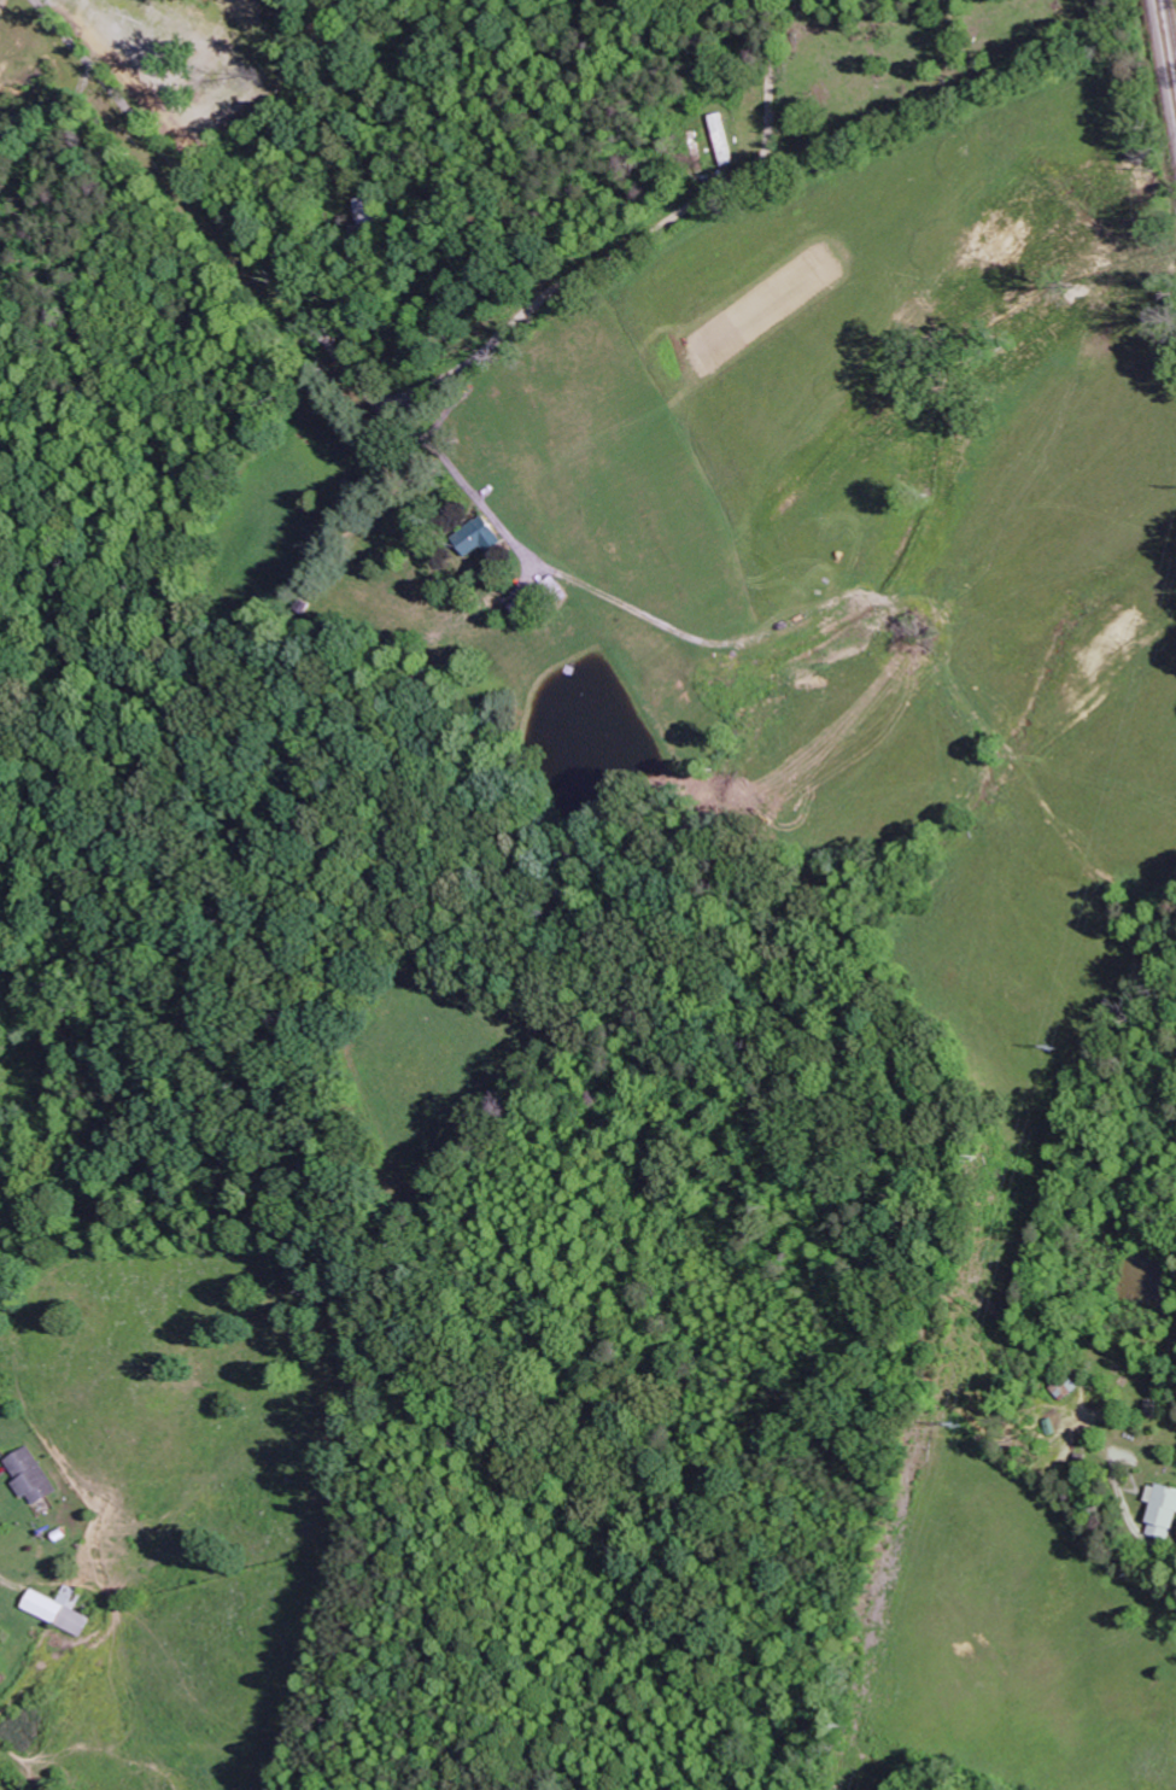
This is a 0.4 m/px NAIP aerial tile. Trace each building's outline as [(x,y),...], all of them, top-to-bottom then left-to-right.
[(358,198),(359,225),(380,224),(379,197),(358,198)] [(491,553),(507,542),(489,515),(457,536),(470,556),(487,546),(491,553)] [(20,1480),(17,1482),(34,1508),(60,1491),(30,1446),(7,1461),(20,1480)] [(1175,1539),(1175,1534),(1175,1488),(1155,1483),(1151,1502),(1158,1503),(1152,1535),(1175,1539)] [(25,1609),(84,1636),(93,1618),(77,1611),(84,1594),(66,1585),(59,1601),(34,1589),(25,1609)]
